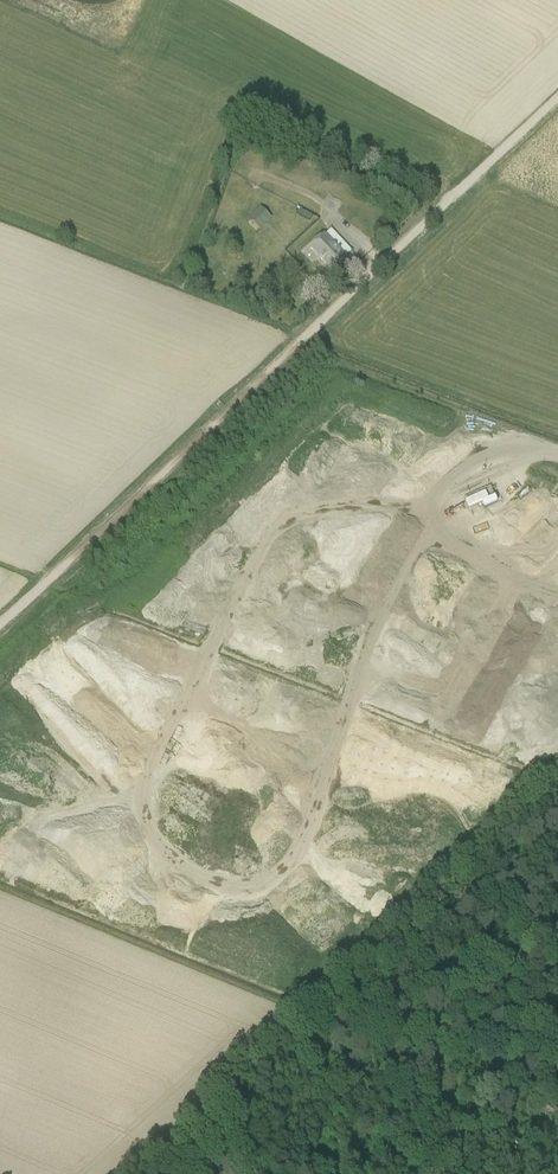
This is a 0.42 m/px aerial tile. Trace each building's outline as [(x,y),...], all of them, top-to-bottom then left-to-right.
[(259,188),(238,236),(243,238),(245,233),(244,233),(260,195),(261,195),(263,190),(259,188)] [(309,248),(323,262),(331,271),(352,251),(332,230),(325,237),(323,235),(309,248)] [(300,1079),(308,1082),(311,1076),(307,1075),(307,1076),(302,1074),(300,1079)]
